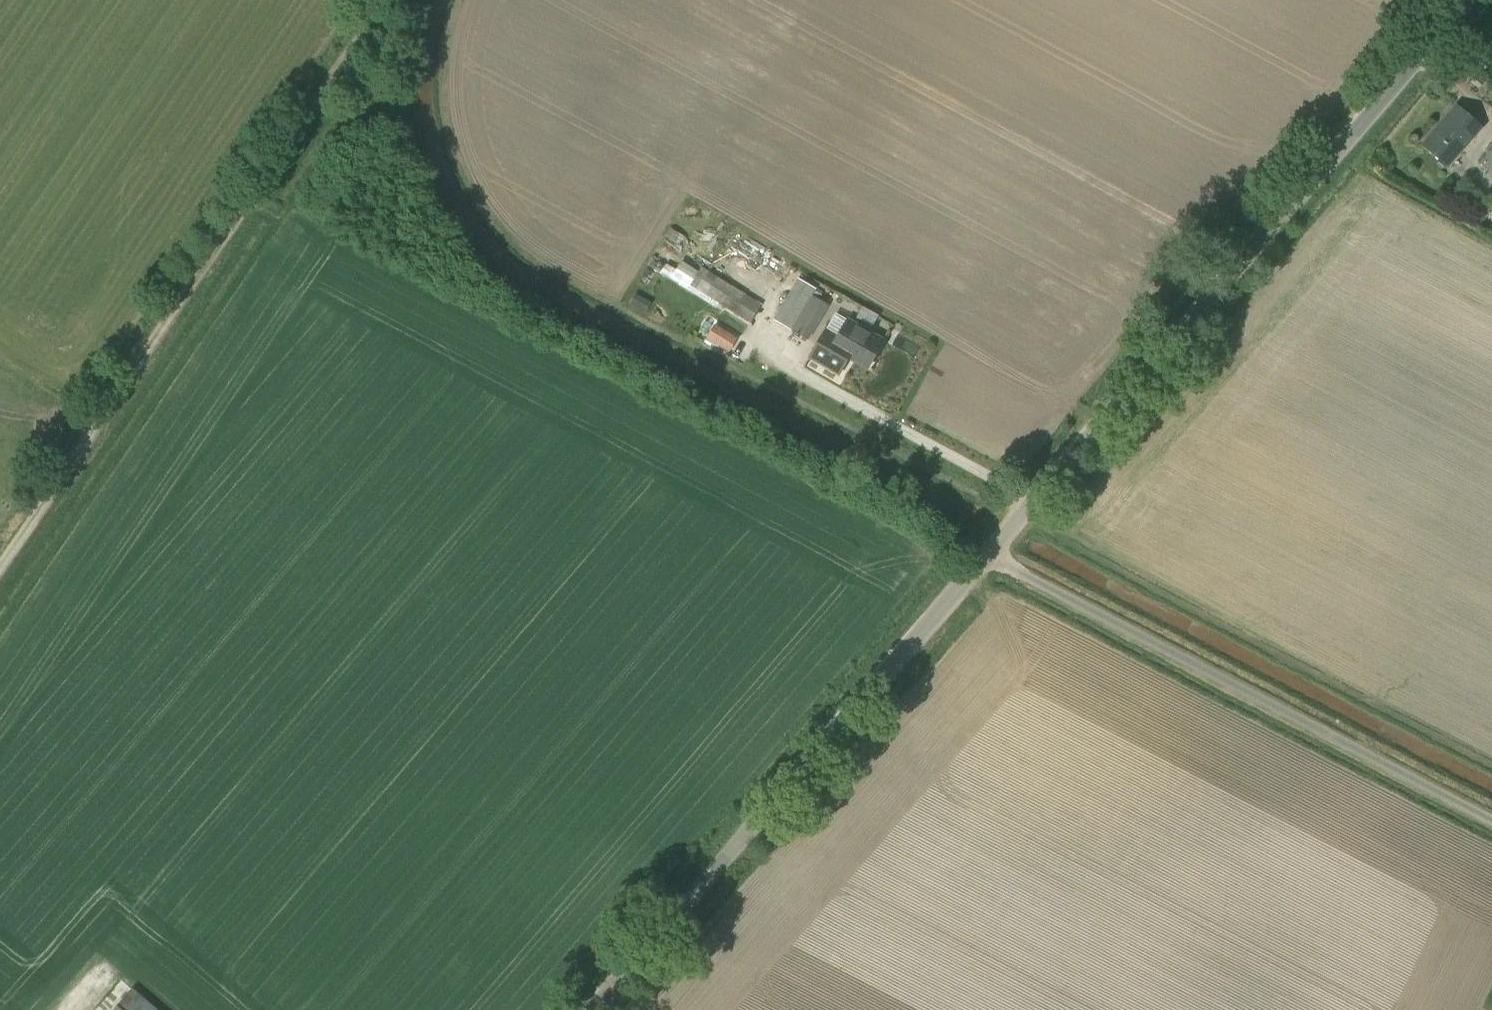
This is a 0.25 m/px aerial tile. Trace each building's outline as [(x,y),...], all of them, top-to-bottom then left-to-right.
[(1446,166),(1480,127),(1456,106),(1437,128),(1440,130),(1425,148),(1446,166)] [(1480,163),(1491,173),(1491,149),(1480,163)] [(701,269),(689,261),(682,273),(693,280),(690,285),(750,323),(762,305),(702,267),(701,269)] [(810,340),(830,305),(812,295),(816,289),(798,278),(774,319),(810,340)] [(884,340),(847,320),(844,327),(832,320),(810,360),(839,376),(847,362),(848,363),(850,359),(868,369),(884,340)] [(729,352),(738,338),(715,324),(707,338),(729,352)] [(133,988),(114,1009),(158,1009),(133,988)]
